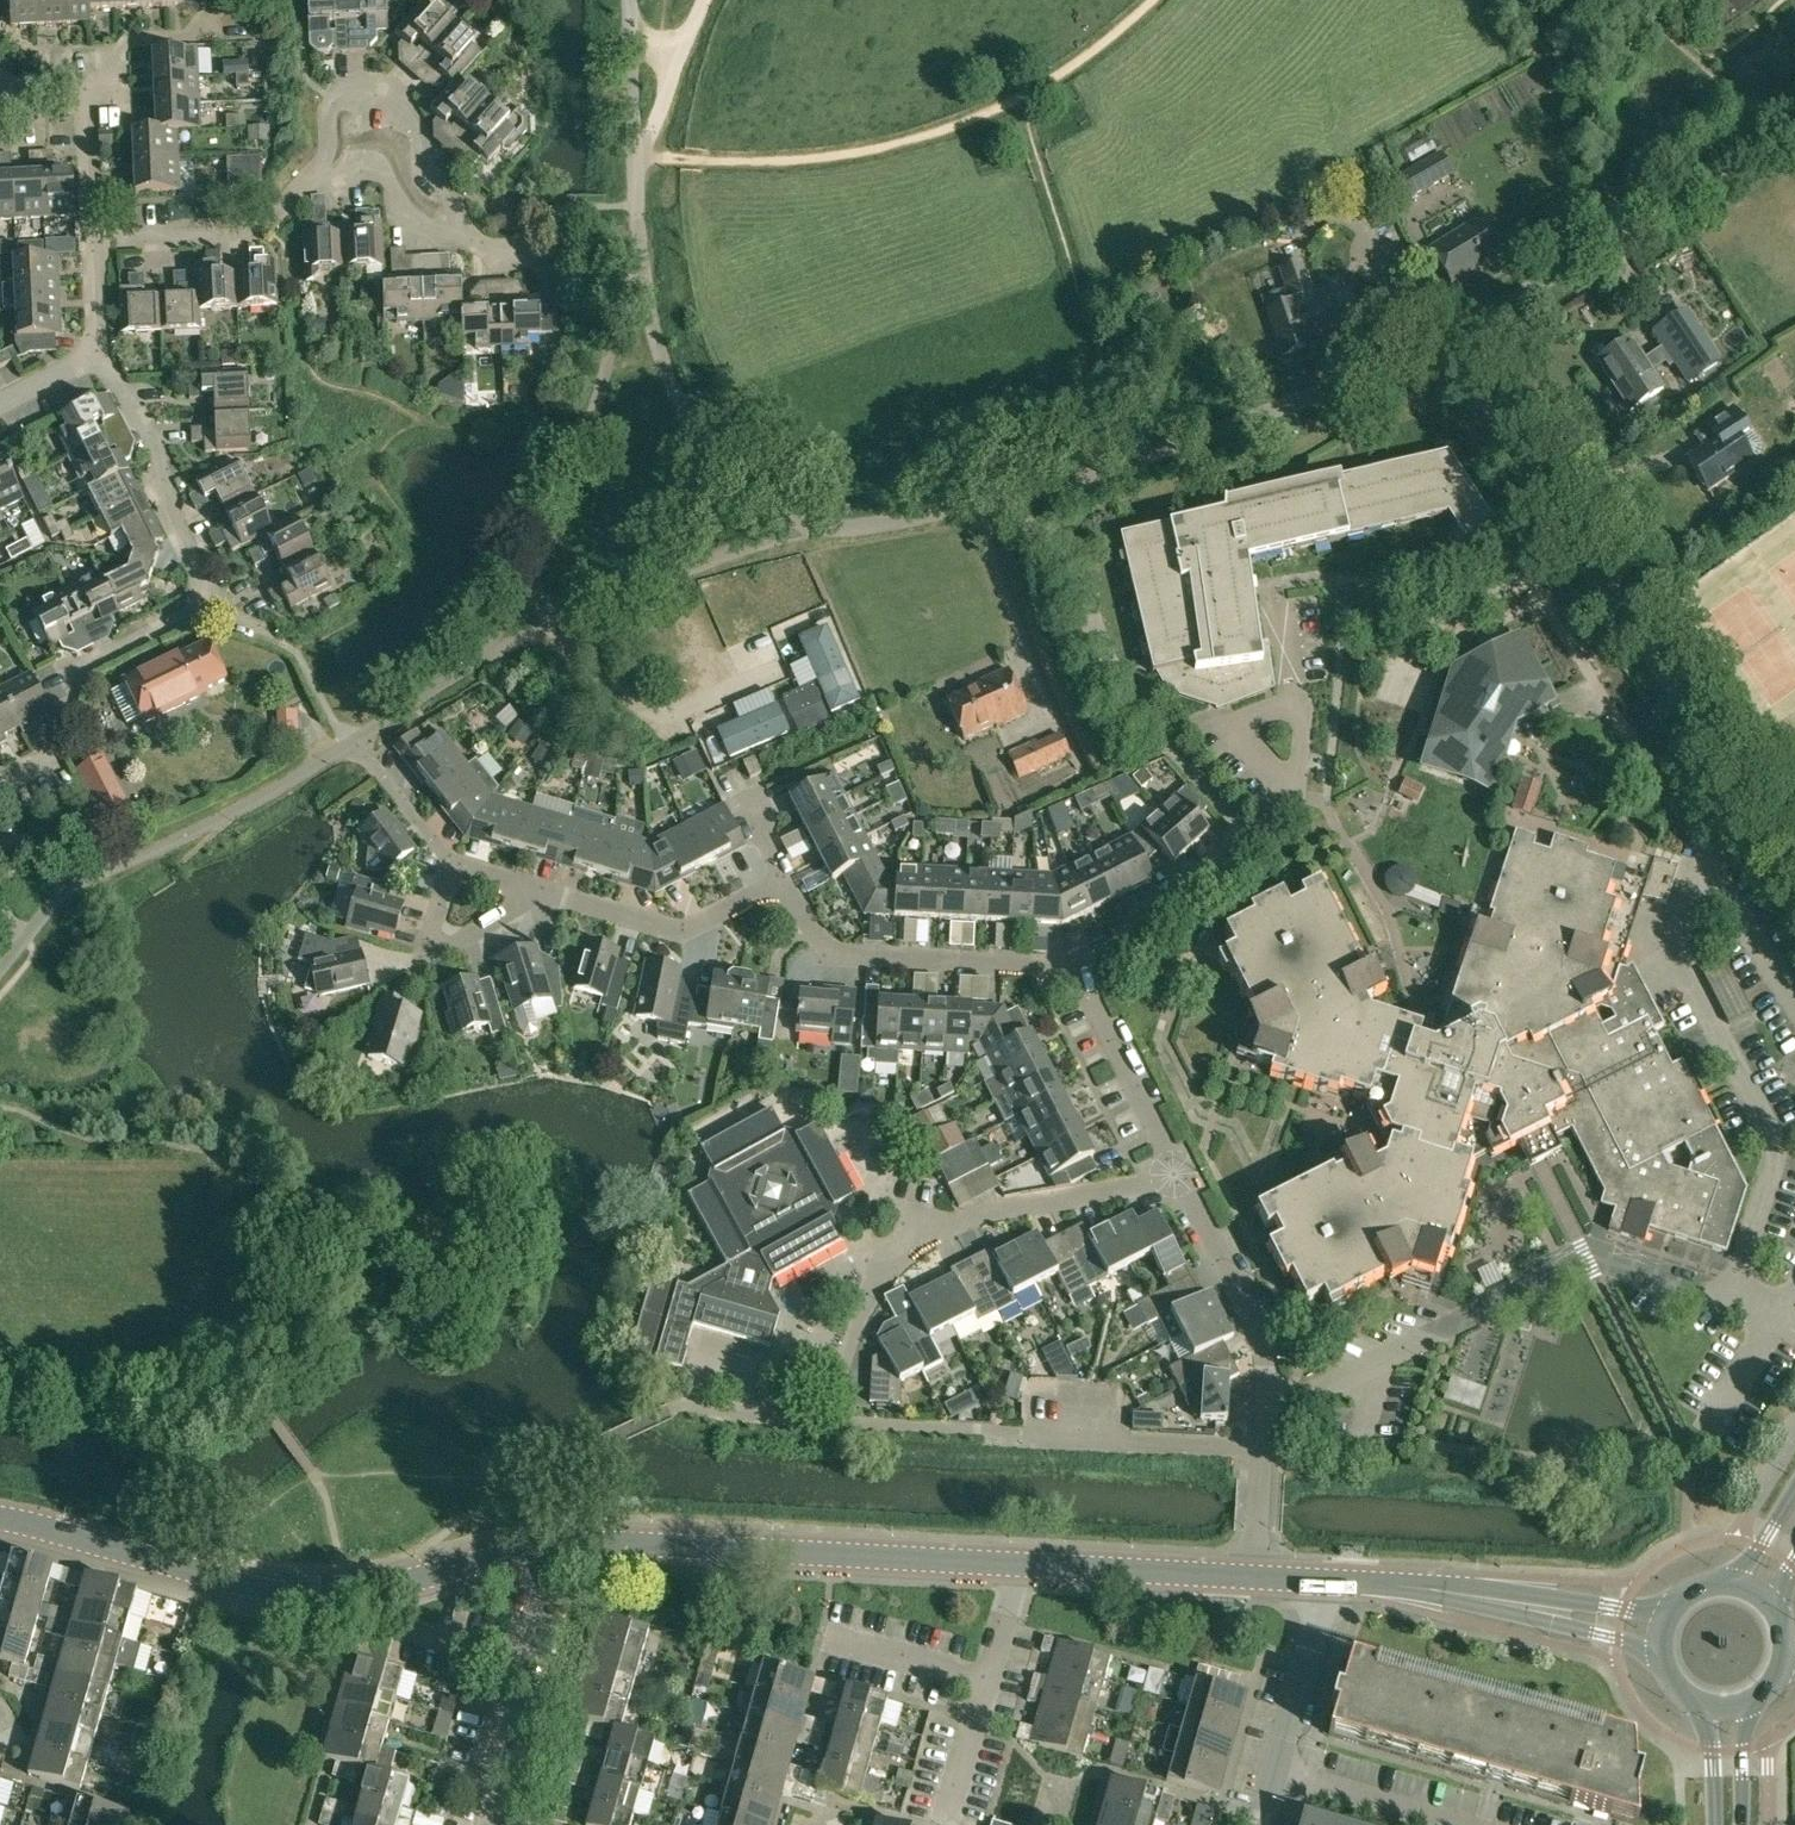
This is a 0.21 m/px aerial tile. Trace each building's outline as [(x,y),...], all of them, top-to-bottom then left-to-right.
[(38,25),(37,0),(10,0),(11,26),(38,25)] [(38,25),(64,23),(63,0),(37,0),(38,25)] [(64,23),(90,22),(89,0),(63,0),(64,23)] [(91,22),(90,10),(115,9),(115,0),(89,0),(90,22),(91,22)] [(115,9),(141,8),(141,0),(115,0),(115,9)] [(330,36),(330,24),(342,23),(342,30),(348,30),(347,0),(307,0),(308,36),(319,36),(319,42),(326,48),(334,44),(334,36),(330,36)] [(377,33),(387,32),(386,0),(347,0),(348,30),(355,29),(355,23),(365,23),(366,33),(362,33),(363,42),(371,46),(378,39),(377,33)] [(414,53),(411,50),(419,41),(428,50),(424,54),(428,58),(455,28),(436,10),(432,14),(423,7),(396,36),(403,42),(398,47),(399,56),(408,59),(414,53)] [(453,87),(479,59),(489,48),(460,22),(455,28),(428,58),(434,63),(438,58),(445,65),(438,73),(435,71),(430,77),(433,86),(443,86),(447,81),(453,87)] [(263,74),(261,43),(261,41),(246,42),(247,63),(223,64),(224,76),(248,75),(263,74)] [(152,53),(154,79),(197,77),(196,50),(152,53)] [(249,87),(248,75),(236,76),(236,88),(249,87)] [(154,79),(155,106),(199,104),(197,77),(154,79)] [(445,126),(453,118),(462,126),(458,131),(462,135),(490,105),(470,86),(466,91),(457,83),(430,112),(438,119),(433,124),(434,133),(443,136),(449,130),(445,126)] [(155,106),(157,131),(157,132),(176,132),(176,133),(200,131),(199,104),(155,106)] [(478,163),(481,159),(487,164),(513,136),(520,142),(521,141),(518,139),(526,131),(525,120),(517,112),(520,110),(518,109),(507,121),(490,105),(462,135),(467,139),(472,135),(479,142),(472,150),(470,148),(464,155),(467,163),(478,163)] [(239,129),(238,117),(226,117),(227,129),(239,129)] [(248,129),(249,141),(270,140),(269,128),(248,129)] [(132,132),(134,163),(178,161),(176,133),(176,132),(157,132),(157,131),(132,132)] [(99,134),(100,146),(112,145),(111,133),(99,134)] [(1441,152),(1397,177),(1410,200),(1454,176),(1441,152)] [(29,165),(42,165),(41,153),(29,153),(29,165)] [(53,165),(53,159),(53,153),(41,153),(42,165),(53,165)] [(0,155),(0,167),(11,166),(10,154),(0,155)] [(228,190),(243,189),(245,189),(243,158),(226,159),(228,190)] [(179,191),(178,161),(134,163),(136,194),(179,191)] [(73,174),(42,175),(44,218),(75,217),(73,174)] [(42,175),(12,177),(15,220),(44,218),(42,175)] [(0,177),(0,220),(15,220),(12,177),(0,177)] [(101,187),(102,200),(114,199),(114,187),(101,187)] [(319,277),(318,271),(343,270),(342,229),(327,230),(327,207),(312,208),(313,226),(302,226),(305,283),(313,283),(319,277)] [(356,210),(357,228),(342,229),(343,270),(383,268),(381,223),(371,224),(370,210),(356,210)] [(1432,251),(1452,283),(1501,253),(1480,221),(1432,251)] [(63,240),(64,255),(76,254),(74,238),(63,240)] [(250,265),(254,264),(255,274),(235,275),(237,310),(284,308),(283,282),(275,282),(274,262),(264,263),(264,250),(249,250),(250,265)] [(391,271),(391,278),(382,278),(383,314),(397,313),(397,323),(424,322),(423,305),(421,280),(414,281),(414,287),(403,287),(403,278),(406,278),(406,270),(405,250),(391,250),(391,271)] [(205,253),(206,266),(196,266),(197,285),(200,312),(201,312),(237,310),(235,275),(217,276),(216,267),(221,266),(220,252),(205,253)] [(57,256),(13,259),(15,286),(59,284),(57,256)] [(437,277),(439,277),(440,286),(427,287),(427,280),(421,280),(423,305),(424,322),(449,321),(449,311),(462,310),(461,302),(460,275),(451,275),(450,267),(450,257),(436,257),(436,268),(437,277)] [(1290,300),(1291,303),(1267,311),(1283,356),(1307,347),(1304,340),(1357,321),(1346,292),(1314,304),(1310,292),(1311,292),(1301,263),(1279,271),(1289,300),(1290,300)] [(174,288),(178,287),(178,298),(160,298),(162,333),(201,331),(201,312),(200,312),(197,285),(188,285),(187,272),(173,273),(174,288)] [(120,289),(122,335),(162,333),(160,298),(140,299),(140,290),(144,290),(144,275),(129,275),(130,288),(120,289)] [(15,286),(16,311),(60,309),(59,284),(15,286)] [(513,299),(517,299),(517,309),(505,309),(505,303),(500,303),(502,347),(528,346),(527,336),(541,335),(541,334),(559,333),(558,296),(538,296),(538,298),(528,298),(528,292),(521,286),(513,291),(513,299)] [(469,296),(470,302),(461,302),(462,310),(463,339),(475,338),(476,348),(502,347),(500,303),(492,304),(492,310),(481,310),(481,301),(485,301),(484,293),(476,288),(469,296)] [(17,346),(6,351),(12,362),(30,353),(53,351),(52,337),(61,336),(60,309),(16,311),(17,346)] [(1648,357),(1642,361),(1650,373),(1663,364),(1667,369),(1673,365),(1685,383),(1717,362),(1684,313),(1652,334),(1661,348),(1655,352),(1657,354),(1649,359),(1648,357)] [(309,321),(310,335),(328,333),(327,319),(309,321)] [(1628,341),(1599,360),(1632,410),(1661,390),(1628,341)] [(335,348),(336,357),(336,358),(347,356),(346,346),(335,348)] [(12,362),(6,351),(0,355),(0,368),(12,362)] [(222,352),(222,366),(241,366),(240,355),(237,355),(237,352),(222,352)] [(203,399),(203,395),(214,394),(214,413),(249,412),(247,372),(201,374),(202,385),(189,385),(190,400),(203,399)] [(425,376),(417,376),(417,385),(425,385),(425,376)] [(107,418),(102,420),(93,401),(61,418),(67,430),(55,435),(68,459),(101,442),(98,435),(107,430),(109,434),(116,430),(116,421),(107,418)] [(191,429),(191,435),(191,443),(204,443),(205,454),(250,452),(249,412),(214,413),(215,432),(205,433),(205,429),(191,429)] [(1705,448),(1687,460),(1708,490),(1760,455),(1756,450),(1762,446),(1753,434),(1745,432),(1732,412),(1696,436),(1705,448)] [(116,450),(118,454),(109,458),(101,442),(68,459),(80,479),(75,482),(82,495),(87,493),(128,472),(123,464),(129,461),(132,452),(124,446),(116,450)] [(1169,691),(1212,704),(1217,706),(1217,709),(1273,687),(1267,647),(1260,647),(1248,562),(1448,515),(1467,545),(1495,526),(1448,454),(1224,507),(1224,513),(1121,537),(1153,673),(1158,671),(1169,691)] [(3,461),(0,462),(0,511),(24,500),(4,460),(3,461)] [(16,469),(23,482),(36,476),(28,462),(16,469)] [(208,504),(206,499),(215,495),(224,512),(254,496),(236,462),(196,482),(201,492),(190,497),(196,510),(208,504)] [(87,493),(99,516),(140,495),(128,472),(87,493)] [(112,539),(122,533),(122,532),(151,518),(140,495),(99,516),(112,539)] [(34,503),(40,515),(54,508),(48,496),(34,503)] [(215,549),(227,543),(232,553),(256,541),(256,540),(272,532),(271,531),(254,496),(224,512),(233,530),(224,534),(222,530),(209,536),(215,549)] [(43,521),(52,539),(60,535),(55,526),(57,525),(52,516),(43,521)] [(133,556),(130,565),(153,573),(159,555),(154,546),(163,541),(151,518),(122,532),(122,533),(133,556)] [(267,560),(265,556),(274,552),(283,569),(314,554),(296,519),(271,531),(272,532),(256,540),(256,541),(260,548),(248,554),(255,566),(267,560)] [(41,520),(27,527),(38,549),(53,542),(41,520)] [(60,535),(65,544),(75,539),(66,521),(57,525),(55,526),(60,535)] [(22,557),(33,551),(27,539),(16,545),(22,557)] [(12,562),(22,557),(16,545),(5,551),(12,562)] [(274,606),(286,600),(291,609),(331,589),(314,554),(283,569),(291,585),(282,590),(280,586),(268,593),(274,606)] [(35,564),(39,573),(49,568),(44,559),(35,564)] [(106,583),(104,584),(120,614),(144,602),(139,592),(148,588),(153,573),(130,565),(128,572),(106,583)] [(114,624),(111,619),(120,614),(104,584),(92,587),(87,577),(64,589),(85,629),(91,626),(88,619),(96,615),(101,624),(97,626),(101,633),(110,634),(114,624)] [(795,586),(735,615),(742,629),(729,635),(736,651),(810,617),(795,586)] [(73,637),(70,639),(66,631),(77,625),(79,631),(85,629),(64,589),(41,601),(46,611),(34,617),(50,649),(60,644),(62,649),(71,652),(77,645),(73,637)] [(341,605),(339,601),(336,595),(324,601),(328,611),(341,605)] [(830,624),(800,637),(831,711),(861,698),(830,624)] [(127,685),(112,692),(128,724),(142,716),(145,722),(198,697),(197,695),(227,680),(208,642),(178,657),(177,654),(124,679),(127,685)] [(1517,643),(1457,674),(1428,765),(1490,785),(1513,715),(1546,698),(1517,643)] [(964,739),(995,725),(996,727),(1027,714),(1008,670),(977,684),(978,686),(946,701),(964,739)] [(50,712),(30,674),(1,689),(23,734),(37,728),(33,721),(50,712)] [(783,696),(782,697),(790,714),(792,717),(808,710),(815,725),(825,720),(830,718),(823,703),(814,683),(783,696)] [(0,690),(0,747),(8,743),(4,735),(19,728),(23,735),(23,734),(1,689),(0,690)] [(780,709),(720,736),(731,758),(790,731),(780,709)] [(277,721),(277,739),(298,738),(297,711),(276,713),(277,713),(277,721)] [(534,733),(525,726),(519,721),(507,736),(523,747),(534,733)] [(417,771),(433,792),(467,765),(441,732),(410,756),(420,769),(417,771)] [(1070,756),(1060,732),(1032,745),(1031,743),(1007,754),(1019,779),(1070,756)] [(541,743),(531,759),(547,769),(557,753),(541,743)] [(581,770),(586,756),(575,753),(570,767),(581,770)] [(587,767),(599,769),(601,758),(589,755),(587,767)] [(742,762),(750,778),(761,773),(754,757),(742,762)] [(103,758),(77,771),(106,825),(131,812),(113,778),(113,779),(105,783),(95,763),(103,759),(105,762),(103,758)] [(468,830),(492,796),(492,797),(500,788),(476,759),(467,765),(433,792),(451,815),(454,812),(468,830)] [(678,775),(668,761),(658,765),(669,781),(678,775)] [(881,777),(894,771),(890,762),(876,768),(881,777)] [(659,765),(644,770),(649,785),(664,780),(659,765)] [(628,772),(630,787),(646,785),(644,769),(628,772)] [(1144,769),(1133,778),(1142,789),(1153,780),(1144,769)] [(1536,810),(1547,779),(1528,773),(1517,803),(1536,810)] [(790,798),(800,819),(844,796),(834,775),(790,798)] [(1106,785),(1112,799),(1121,794),(1116,780),(1106,785)] [(903,792),(899,783),(885,789),(889,798),(903,792)] [(1206,808),(1187,786),(1158,811),(1190,848),(1208,832),(1196,818),(1206,808)] [(1083,794),(1089,807),(1098,803),(1092,790),(1083,794)] [(907,801),(903,792),(889,798),(893,807),(907,801)] [(1089,807),(1083,794),(1074,798),(1080,811),(1089,807)] [(492,842),(517,849),(529,808),(492,797),(492,796),(468,830),(493,838),(492,842)] [(800,819),(811,839),(855,816),(844,796),(800,819)] [(355,798),(353,805),(351,809),(361,814),(365,803),(355,798)] [(1053,807),(1054,807),(1059,821),(1068,817),(1063,803),(1053,807)] [(739,835),(724,806),(685,826),(705,864),(730,851),(725,842),(739,835)] [(546,854),(559,858),(571,820),(529,808),(517,849),(544,858),(546,854)] [(574,866),(599,874),(614,826),(614,821),(614,820),(575,809),(572,820),(571,820),(559,858),(575,863),(574,866)] [(1130,835),(1130,836),(1129,837),(1143,864),(1144,864),(1144,863),(1160,849),(1172,863),(1190,848),(1158,811),(1130,835)] [(388,870),(414,849),(386,812),(359,832),(388,870)] [(1015,821),(1014,835),(1032,828),(1032,813),(1015,821)] [(811,839),(821,859),(865,837),(855,816),(811,839)] [(908,826),(904,816),(891,823),(895,832),(908,826)] [(650,844),(639,841),(643,827),(615,818),(614,820),(614,821),(614,826),(599,874),(627,882),(628,879),(653,887),(654,887),(650,844)] [(946,821),(936,820),(935,834),(945,835),(946,821)] [(956,821),(946,821),(945,835),(955,835),(956,821)] [(923,824),(913,823),(912,838),(922,838),(923,824)] [(991,824),(982,823),(981,838),(990,838),(991,824)] [(1001,824),(991,824),(990,838),(1000,839),(1001,824)] [(650,844),(654,887),(679,874),(680,877),(705,864),(685,826),(650,844)] [(1251,1060),(1271,1067),(1270,1074),(1335,1095),(1337,1088),(1376,1101),(1375,1105),(1389,1133),(1393,1133),(1385,1158),(1374,1164),(1365,1144),(1341,1156),(1346,1168),(1334,1174),(1332,1171),(1256,1209),(1266,1228),(1274,1224),(1282,1239),(1268,1246),(1284,1278),(1290,1275),(1304,1302),(1322,1294),(1331,1310),(1344,1303),(1341,1297),(1383,1276),(1389,1281),(1411,1270),(1419,1272),(1433,1277),(1440,1256),(1447,1258),(1468,1193),(1469,1191),(1462,1189),(1471,1159),(1489,1151),(1491,1156),(1519,1143),(1523,1153),(1533,1148),(1571,1128),(1604,1193),(1610,1190),(1613,1199),(1617,1200),(1608,1230),(1644,1242),(1648,1227),(1726,1252),(1746,1190),(1682,1061),(1672,1066),(1653,1031),(1664,1026),(1633,965),(1626,968),(1620,966),(1643,896),(1666,903),(1678,865),(1631,850),(1625,867),(1586,854),(1588,847),(1554,836),(1549,851),(1533,846),(1536,838),(1515,831),(1489,911),(1472,905),(1430,1032),(1369,1012),(1364,1002),(1383,992),(1372,969),(1360,975),(1354,962),(1357,960),(1319,883),(1299,893),(1303,900),(1288,908),(1282,895),(1249,911),(1252,917),(1224,931),(1233,949),(1218,957),(1225,971),(1230,969),(1250,1008),(1243,1011),(1258,1040),(1251,1060)] [(1130,836),(1109,846),(1131,890),(1152,880),(1144,864),(1143,864),(1129,837),(1130,836)] [(821,859),(832,880),(844,874),(843,874),(875,857),(865,837),(821,859)] [(1109,846),(1088,857),(1111,901),(1131,890),(1109,846)] [(864,914),(894,916),(896,880),(887,880),(875,857),(843,874),(844,874),(864,914)] [(1088,857),(1068,867),(1090,911),(1111,901),(1088,857)] [(894,916),(917,917),(920,868),(896,867),(896,880),(894,916)] [(1068,867),(1052,876),(1063,925),(1090,911),(1068,867)] [(327,879),(338,882),(341,871),(330,868),(327,879)] [(917,917),(940,918),(943,870),(920,868),(917,917)] [(940,918),(963,919),(965,871),(943,870),(940,918)] [(963,919),(986,921),(988,872),(965,871),(963,919)] [(986,921),(1009,922),(1011,873),(988,872),(986,921)] [(1009,922),(1032,923),(1034,875),(1011,873),(1009,922)] [(1052,876),(1034,875),(1032,923),(1063,925),(1052,876)] [(358,892),(348,922),(393,936),(403,905),(379,898),(383,885),(355,876),(351,890),(358,892)] [(287,926),(301,931),(304,920),(290,915),(287,926)] [(935,950),(935,924),(913,923),(913,949),(935,950)] [(1082,933),(1088,946),(1105,937),(1099,924),(1082,933)] [(893,925),(884,925),(883,939),(892,939),(893,925)] [(981,949),(981,930),(959,930),(958,949),(981,949)] [(311,964),(312,965),(305,990),(318,993),(318,995),(368,984),(360,952),(336,958),(332,942),(306,934),(298,960),(311,964)] [(1029,938),(1028,953),(1047,954),(1047,939),(1029,938)] [(613,1025),(617,1010),(628,969),(614,965),(618,950),(586,941),(573,987),(605,996),(602,1006),(608,1008),(604,1023),(613,1025)] [(562,1007),(558,963),(542,969),(535,946),(498,958),(514,1010),(551,998),(554,1010),(562,1007)] [(688,1024),(689,1024),(694,997),(675,993),(680,968),(646,961),(636,1018),(661,1023),(657,1039),(684,1044),(688,1024)] [(696,997),(694,997),(689,1024),(706,1027),(706,1026),(733,1031),(734,1025),(741,975),(733,973),(727,977),(714,975),(711,993),(697,990),(696,997)] [(772,1042),(779,1003),(765,1001),(768,984),(754,981),(750,977),(741,975),(734,1025),(760,1030),(759,1040),(772,1042)] [(492,1035),(505,1030),(496,1000),(483,1004),(475,979),(444,989),(458,1035),(489,1025),(492,1035)] [(995,997),(995,980),(967,980),(967,997),(995,997)] [(833,1036),(832,1043),(850,1045),(855,992),(832,990),(831,996),(800,993),(796,1033),(833,1036)] [(420,1015),(404,1010),(407,1001),(383,994),(373,1028),(377,1029),(369,1056),(404,1067),(420,1015)] [(863,1019),(861,1048),(868,1049),(868,1061),(874,1061),(874,1065),(898,1066),(899,1051),(902,1002),(879,1000),(879,1019),(863,1019)] [(899,1051),(922,1052),(925,1003),(902,1002),(899,1051)] [(922,1052),(945,1054),(947,1004),(925,1003),(922,1052)] [(968,1055),(969,1041),(968,1041),(970,1006),(947,1004),(945,1054),(968,1055)] [(970,1006),(968,1041),(969,1041),(980,1042),(987,1055),(1018,1039),(1030,1032),(1017,1008),(1005,1014),(1002,1007),(970,1006)] [(987,1055),(998,1076),(1040,1053),(1030,1032),(1018,1039),(987,1055)] [(998,1076),(1003,1085),(995,1089),(1000,1099),(1000,1100),(1008,1096),(1051,1074),(1040,1053),(998,1076)] [(1061,1094),(1051,1074),(1008,1096),(1000,1100),(1000,1099),(995,1101),(1006,1122),(1018,1116),(1061,1094)] [(839,1077),(838,1093),(856,1095),(858,1079),(839,1077)] [(936,1090),(941,1099),(954,1093),(949,1084),(936,1090)] [(871,1103),(874,1089),(861,1086),(858,1100),(871,1103)] [(927,1090),(919,1094),(926,1107),(934,1103),(927,1090)] [(919,1094),(910,1099),(917,1112),(926,1107),(919,1094)] [(1018,1116),(1029,1137),(1072,1115),(1061,1094),(1018,1116)] [(661,1264),(656,1278),(652,1277),(630,1353),(682,1368),(688,1348),(687,1348),(694,1325),(770,1347),(780,1314),(768,1293),(773,1279),(843,1240),(830,1216),(832,1207),(856,1194),(818,1123),(794,1137),(784,1133),(771,1109),(701,1148),(714,1172),(712,1182),(688,1195),(726,1266),(688,1287),(673,1282),(677,1268),(661,1264)] [(931,1121),(927,1112),(913,1118),(918,1127),(931,1121)] [(1029,1137),(1039,1157),(1082,1135),(1072,1115),(1029,1137)] [(919,1130),(924,1139),(937,1132),(932,1124),(919,1130)] [(937,1132),(924,1139),(935,1159),(948,1152),(937,1132)] [(1092,1156),(1082,1135),(1039,1157),(1049,1177),(1063,1170),(1070,1183),(1096,1170),(1089,1157),(1092,1156)] [(989,1168),(985,1159),(980,1150),(974,1138),(961,1145),(976,1174),(989,1168)] [(985,1159),(998,1152),(993,1144),(980,1150),(985,1159)] [(976,1174),(961,1145),(948,1152),(963,1181),(976,1174)] [(935,1159),(949,1188),(963,1181),(948,1152),(935,1159)] [(985,1159),(989,1168),(1002,1161),(998,1152),(985,1159)] [(1157,1215),(1138,1225),(1132,1213),(1109,1225),(1130,1264),(1152,1253),(1169,1288),(1189,1277),(1157,1215)] [(1082,1224),(1062,1234),(1089,1286),(1107,1277),(1107,1276),(1130,1264),(1109,1225),(1088,1236),(1082,1224)] [(1037,1233),(1015,1245),(1035,1284),(1057,1273),(1069,1297),(1075,1308),(1095,1298),(1089,1286),(1062,1234),(1043,1244),(1037,1233)] [(989,1250),(970,1259),(997,1312),(1017,1302),(1013,1295),(1035,1284),(1015,1245),(992,1256),(989,1250)] [(953,1276),(932,1287),(952,1327),(959,1341),(1001,1320),(997,1312),(970,1259),(950,1270),(953,1276)] [(1157,1319),(1168,1341),(1221,1314),(1210,1291),(1199,1297),(1189,1277),(1169,1288),(1137,1304),(1147,1324),(1157,1319)] [(930,1338),(952,1327),(932,1287),(909,1299),(915,1310),(896,1319),(922,1370),(921,1371),(942,1360),(930,1338)] [(1123,1313),(1129,1325),(1144,1319),(1137,1306),(1123,1313)] [(1168,1341),(1169,1341),(1179,1362),(1169,1367),(1180,1388),(1232,1361),(1222,1341),(1233,1336),(1221,1314),(1168,1341)] [(873,1358),(870,1402),(899,1403),(901,1381),(921,1371),(922,1370),(896,1319),(885,1325),(877,1338),(884,1352),(873,1358)] [(1076,1343),(1080,1353),(1091,1348),(1086,1338),(1076,1343)] [(1078,1378),(1060,1341),(1042,1351),(1055,1377),(1078,1378)] [(1239,1374),(1232,1361),(1180,1388),(1195,1417),(1201,1417),(1200,1420),(1226,1421),(1229,1379),(1239,1374)] [(1022,1378),(1012,1374),(1007,1388),(1017,1392),(1022,1378)] [(1146,1388),(1136,1394),(1144,1408),(1154,1402),(1146,1388)] [(1147,1427),(1148,1413),(1135,1412),(1134,1426),(1147,1427)] [(52,1566),(13,1555),(5,1582),(44,1593),(52,1566)] [(58,1583),(80,1590),(85,1575),(62,1568),(58,1583)] [(136,1590),(96,1579),(91,1577),(85,1575),(78,1601),(83,1603),(134,1617),(136,1611),(131,1610),(136,1590)] [(0,1599),(0,1607),(37,1618),(44,1593),(5,1582),(0,1599)] [(122,1641),(128,1621),(132,1622),(134,1617),(78,1601),(71,1626),(122,1641)] [(70,1626),(74,1613),(52,1606),(48,1621),(63,1625),(63,1624),(70,1626)] [(31,1642),(37,1618),(0,1607),(0,1634),(31,1642)] [(648,1630),(608,1619),(597,1616),(589,1642),(646,1658),(647,1652),(642,1651),(648,1630)] [(63,1624),(63,1625),(48,1621),(44,1632),(67,1639),(70,1626),(63,1624)] [(115,1665),(122,1641),(71,1626),(64,1651),(115,1665)] [(12,1664),(23,1667),(24,1667),(31,1642),(0,1634),(0,1660),(12,1664)] [(1044,1637),(1040,1651),(1049,1654),(1053,1639),(1044,1637)] [(1110,1656),(1060,1641),(1052,1667),(1103,1681),(1110,1656)] [(634,1682),(639,1662),(644,1663),(646,1658),(589,1642),(583,1667),(634,1682)] [(707,1642),(702,1656),(716,1660),(720,1646),(707,1642)] [(108,1690),(115,1665),(64,1651),(57,1676),(108,1690)] [(34,1670),(45,1673),(49,1674),(56,1676),(60,1662),(38,1656),(34,1670)] [(403,1673),(363,1662),(352,1658),(344,1684),(395,1698),(403,1673)] [(1337,1706),(1328,1735),(1496,1784),(1507,1787),(1530,1711),(1411,1676),(1378,1667),(1351,1659),(1340,1695),(1337,1706)] [(12,1664),(8,1678),(19,1681),(23,1667),(12,1664)] [(764,1664),(756,1690),(806,1705),(814,1679),(808,1677),(803,1676),(764,1664)] [(1195,1680),(1196,1680),(1205,1683),(1209,1668),(1199,1665),(1195,1680)] [(34,1670),(24,1667),(23,1667),(19,1681),(30,1684),(34,1670)] [(629,1700),(634,1682),(583,1667),(576,1691),(632,1707),(632,1706),(648,1711),(650,1706),(629,1700)] [(1052,1667),(1045,1692),(1096,1706),(1103,1681),(1052,1667)] [(1219,1671),(1209,1668),(1205,1683),(1215,1685),(1219,1671)] [(30,1684),(41,1687),(45,1673),(34,1670),(30,1684)] [(1230,1674),(1219,1671),(1215,1685),(1225,1688),(1230,1674)] [(56,1676),(49,1674),(45,1673),(41,1687),(52,1690),(56,1676)] [(707,1688),(711,1677),(699,1673),(695,1684),(707,1688)] [(1034,1674),(1030,1688),(1039,1690),(1043,1677),(1034,1674)] [(1240,1677),(1230,1674),(1225,1688),(1235,1691),(1240,1677)] [(101,1715),(108,1690),(57,1676),(51,1694),(50,1700),(101,1715)] [(1148,1677),(1143,1692),(1161,1697),(1165,1682),(1148,1677)] [(810,1693),(821,1696),(825,1682),(814,1679),(810,1693)] [(1196,1680),(1189,1706),(1239,1721),(1247,1695),(1235,1691),(1225,1688),(1215,1685),(1205,1683),(1196,1680)] [(833,1699),(837,1685),(825,1682),(821,1696),(833,1699)] [(388,1722),(395,1698),(344,1684),(338,1708),(388,1722)] [(439,1709),(453,1713),(460,1688),(450,1685),(447,1694),(444,1693),(439,1709)] [(1121,1687),(1115,1711),(1135,1718),(1143,1693),(1121,1687)] [(887,1700),(847,1688),(839,1714),(880,1725),(887,1700)] [(1030,1688),(1026,1701),(1035,1703),(1039,1690),(1030,1688)] [(750,1694),(755,1695),(749,1715),(799,1730),(806,1705),(756,1690),(752,1689),(750,1694)] [(582,1721),(593,1724),(614,1730),(614,1729),(620,1731),(626,1711),(630,1713),(632,1707),(576,1691),(569,1717),(580,1720),(582,1721)] [(1045,1692),(1038,1716),(1094,1732),(1096,1727),(1090,1725),(1096,1706),(1045,1692)] [(94,1739),(101,1715),(50,1700),(43,1725),(94,1739)] [(1189,1706),(1181,1731),(1232,1746),(1239,1721),(1189,1706)] [(381,1747),(388,1722),(338,1708),(331,1732),(381,1747)] [(839,1714),(832,1738),(872,1750),(880,1725),(839,1714)] [(749,1715),(743,1734),(738,1732),(737,1738),(793,1754),(799,1730),(749,1715)] [(800,1730),(811,1733),(811,1732),(815,1719),(804,1716),(800,1730)] [(1031,1742),(1081,1757),(1087,1737),(1092,1738),(1094,1732),(1038,1716),(1031,1742)] [(826,1723),(815,1719),(811,1732),(823,1736),(826,1723)] [(589,1738),(593,1724),(582,1721),(579,1735),(589,1738)] [(678,1747),(688,1750),(695,1726),(684,1723),(678,1747)] [(614,1730),(593,1724),(589,1738),(610,1744),(606,1755),(646,1767),(653,1740),(620,1731),(614,1729),(614,1730)] [(1015,1739),(1016,1739),(1024,1741),(1028,1726),(1020,1724),(1015,1739)] [(87,1764),(94,1739),(43,1725),(36,1750),(87,1764)] [(1225,1770),(1232,1746),(1181,1731),(1169,1728),(1162,1752),(1174,1756),(1225,1770)] [(807,1745),(811,1733),(800,1730),(796,1742),(807,1745)] [(347,1765),(359,1768),(368,1770),(374,1772),(381,1747),(331,1732),(323,1758),(336,1761),(347,1765)] [(819,1749),(823,1736),(811,1732),(811,1733),(807,1745),(819,1749)] [(735,1744),(740,1745),(735,1764),(785,1778),(793,1754),(737,1738),(735,1744)] [(832,1738),(825,1763),(865,1775),(872,1750),(832,1738)] [(889,1744),(886,1753),(901,1758),(903,1748),(889,1744)] [(29,1775),(80,1790),(87,1764),(36,1750),(29,1775)] [(606,1755),(600,1780),(640,1791),(646,1767),(606,1755)] [(1167,1781),(1206,1792),(1217,1795),(1225,1770),(1174,1756),(1167,1781)] [(583,1761),(580,1760),(571,1757),(567,1770),(579,1774),(583,1761)] [(336,1761),(332,1775),(332,1776),(343,1780),(347,1765),(336,1761)] [(593,1764),(583,1761),(579,1774),(590,1777),(593,1764)] [(825,1763),(821,1777),(812,1774),(812,1772),(801,1768),(797,1782),(796,1783),(809,1787),(819,1790),(830,1793),(830,1792),(858,1800),(865,1775),(825,1763)] [(735,1764),(729,1784),(725,1783),(723,1789),(778,1805),(780,1796),(785,1778),(735,1764)] [(355,1783),(359,1768),(347,1765),(343,1780),(355,1783)] [(786,1779),(797,1782),(801,1768),(790,1765),(786,1779)] [(899,1768),(894,1784),(907,1788),(912,1772),(899,1768)] [(368,1770),(360,1797),(401,1809),(409,1782),(374,1772),(368,1770)] [(563,1784),(575,1787),(579,1774),(567,1770),(563,1784)] [(586,1790),(590,1777),(579,1774),(575,1787),(586,1790)] [(792,1797),(796,1783),(797,1782),(786,1779),(782,1793),(792,1797)] [(600,1780),(593,1804),(633,1816),(640,1791),(600,1780)] [(1155,1822),(1163,1795),(1121,1783),(1110,1780),(1102,1806),(1155,1822)] [(792,1797),(805,1800),(809,1787),(796,1783),(792,1797)] [(805,1800),(816,1803),(819,1790),(809,1787),(805,1800)] [(720,1814),(756,1824),(772,1824),(778,1805),(723,1789),(722,1793),(726,1794),(720,1814)] [(826,1806),(830,1793),(819,1790),(816,1803),(826,1806)] [(354,1820),(369,1824),(396,1824),(401,1809),(360,1797),(354,1820)] [(326,1798),(322,1811),(333,1814),(337,1802),(326,1798)] [(117,1812),(77,1801),(70,1824),(126,1824),(129,1815),(122,1813),(117,1812)] [(349,1805),(337,1802),(333,1814),(345,1818),(349,1805)] [(633,1816),(593,1804),(587,1824),(630,1824),(633,1816)] [(1191,1824),(1212,1824),(1216,1812),(1197,1805),(1191,1824)] [(1155,1822),(1102,1806),(1097,1824),(1154,1824),(1155,1822)] [(553,1821),(564,1824),(568,1810),(557,1807),(553,1821)] [(567,1824),(576,1824),(579,1813),(568,1810),(564,1824),(567,1824)] [(318,1824),(319,1824),(330,1824),(333,1814),(322,1811),(318,1824)] [(345,1818),(333,1814),(330,1824),(343,1824),(345,1818)] [(720,1814),(717,1824),(756,1824),(720,1814)]
